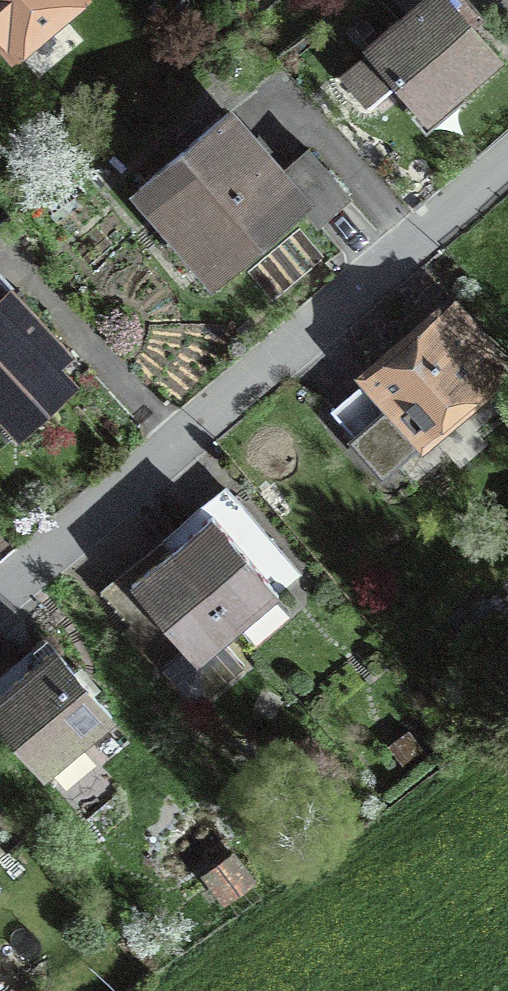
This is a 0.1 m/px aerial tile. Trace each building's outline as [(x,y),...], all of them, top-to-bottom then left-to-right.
[(14,47),(69,0),(0,0),(0,32),(14,47)] [(365,99),(394,75),(426,113),(495,55),(469,25),(480,15),(467,0),(399,0),(411,14),(371,48),(374,52),(346,76),(365,99)] [(230,111),(141,185),(173,224),(181,218),(225,271),(303,206),(314,219),(347,192),(310,148),(281,172),(230,111)] [(20,433),(73,385),(47,356),(59,345),(0,279),(0,411),(20,433)] [(505,367),(452,306),(332,409),(385,470),(505,367)] [(278,594),(212,517),(173,550),(238,627),(278,594)] [(238,627),(173,550),(132,584),(186,649),(164,668),(188,697),(205,698),(243,666),(222,641),(238,627)] [(43,772),(110,717),(55,649),(0,695),(0,719),(43,772)] [(391,748),(401,761),(420,748),(410,734),(391,748)] [(233,856),(207,875),(224,899),(250,882),(233,856)]
